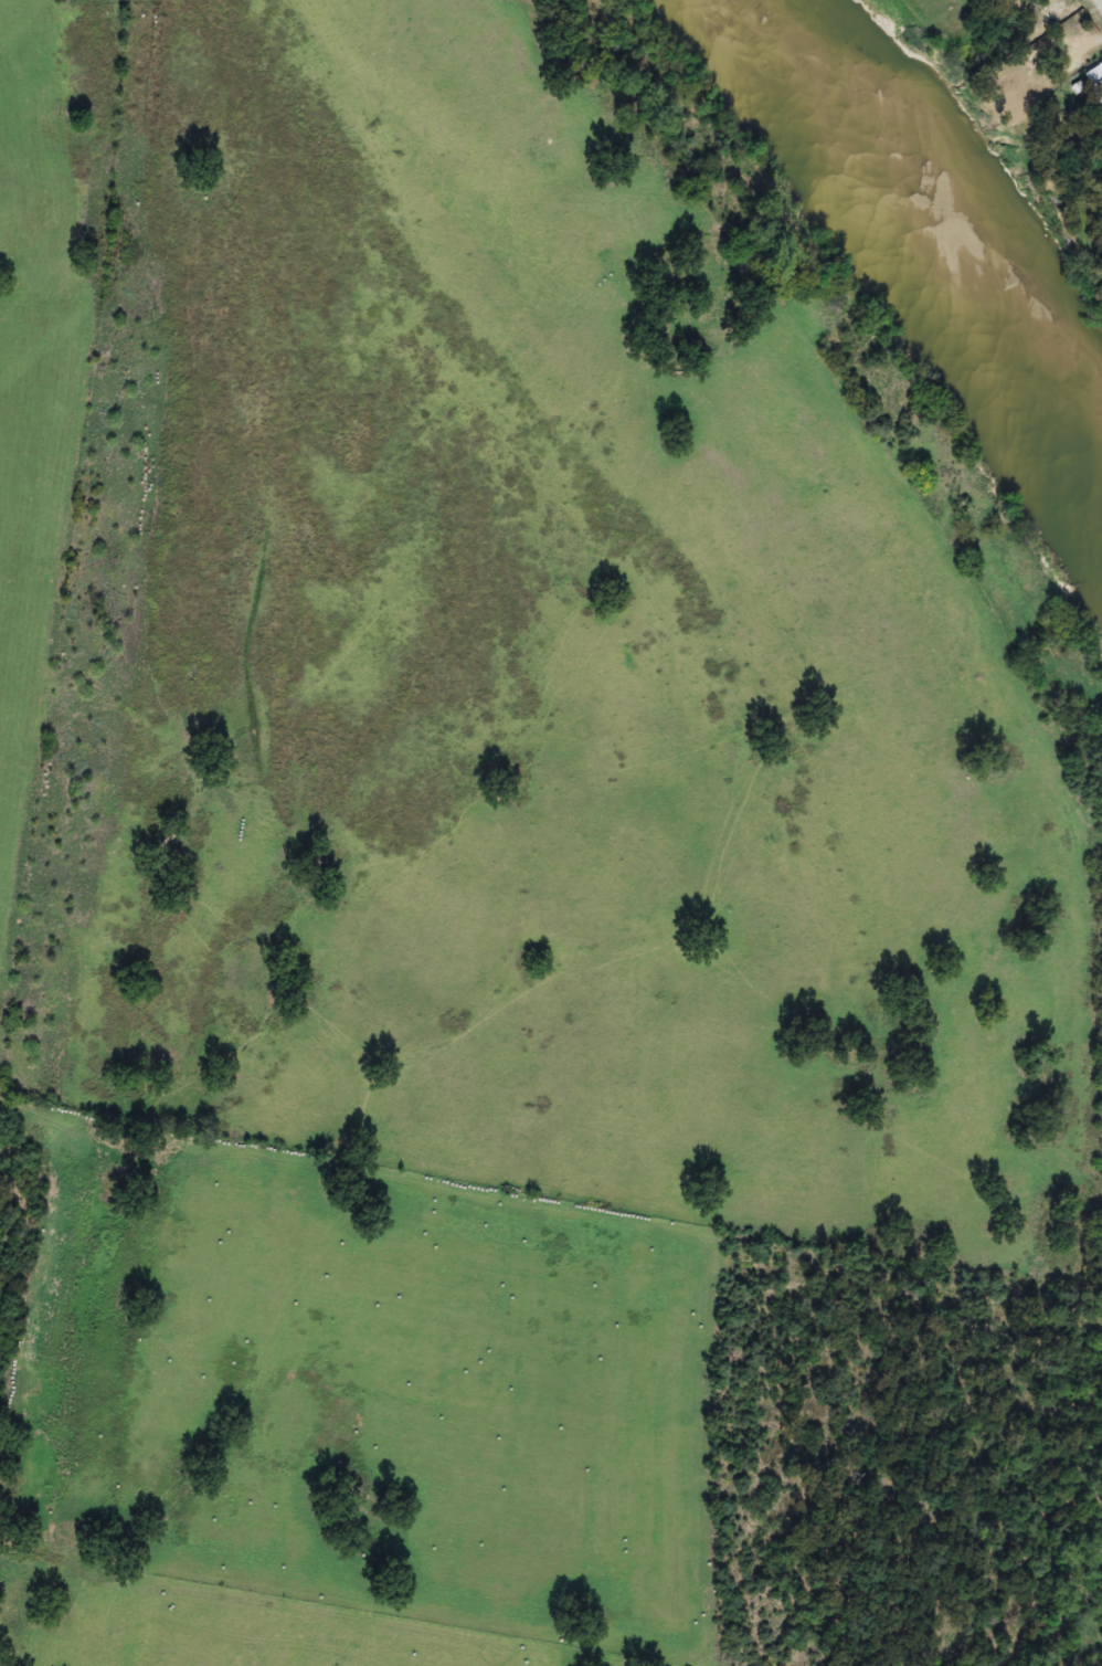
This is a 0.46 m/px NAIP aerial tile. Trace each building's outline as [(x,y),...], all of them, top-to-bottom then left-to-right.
[(1098,66),(1101,73),(1101,100),(1087,74),(1098,66)]
